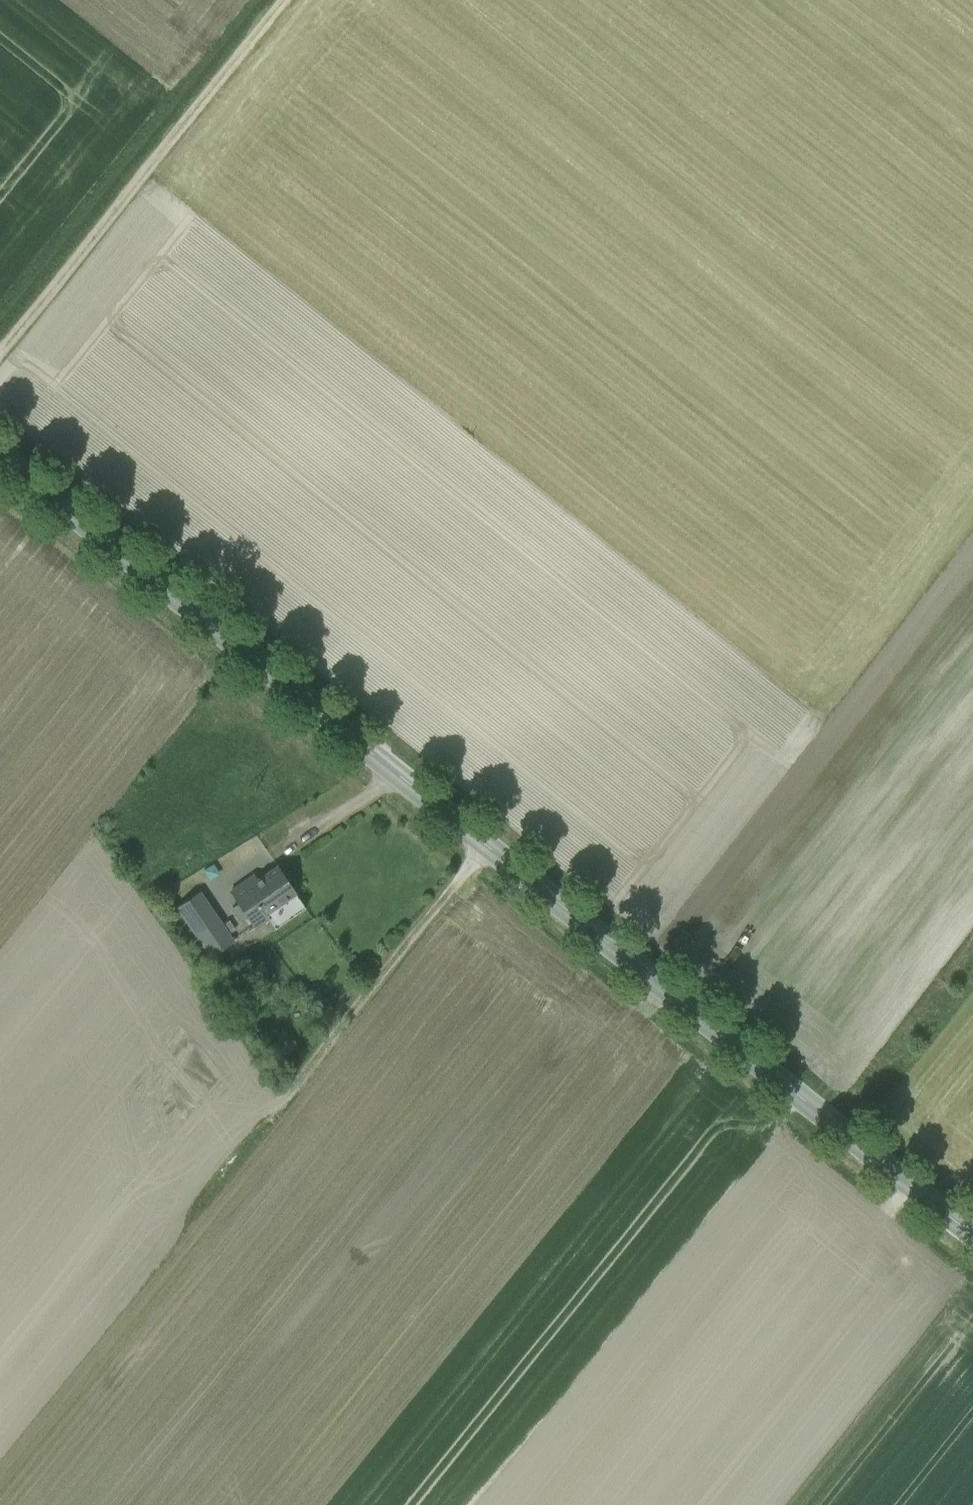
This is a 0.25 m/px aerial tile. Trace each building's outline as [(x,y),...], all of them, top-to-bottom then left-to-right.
[(238,903),(246,915),(253,927),(267,918),(274,929),(304,909),(277,867),(256,881),(252,876),(230,891),(238,903)] [(200,894),(179,908),(201,942),(222,928),(200,894)] [(246,915),(238,903),(231,907),(239,919),(246,915)] [(222,928),(201,942),(212,958),(233,944),(222,928)]
